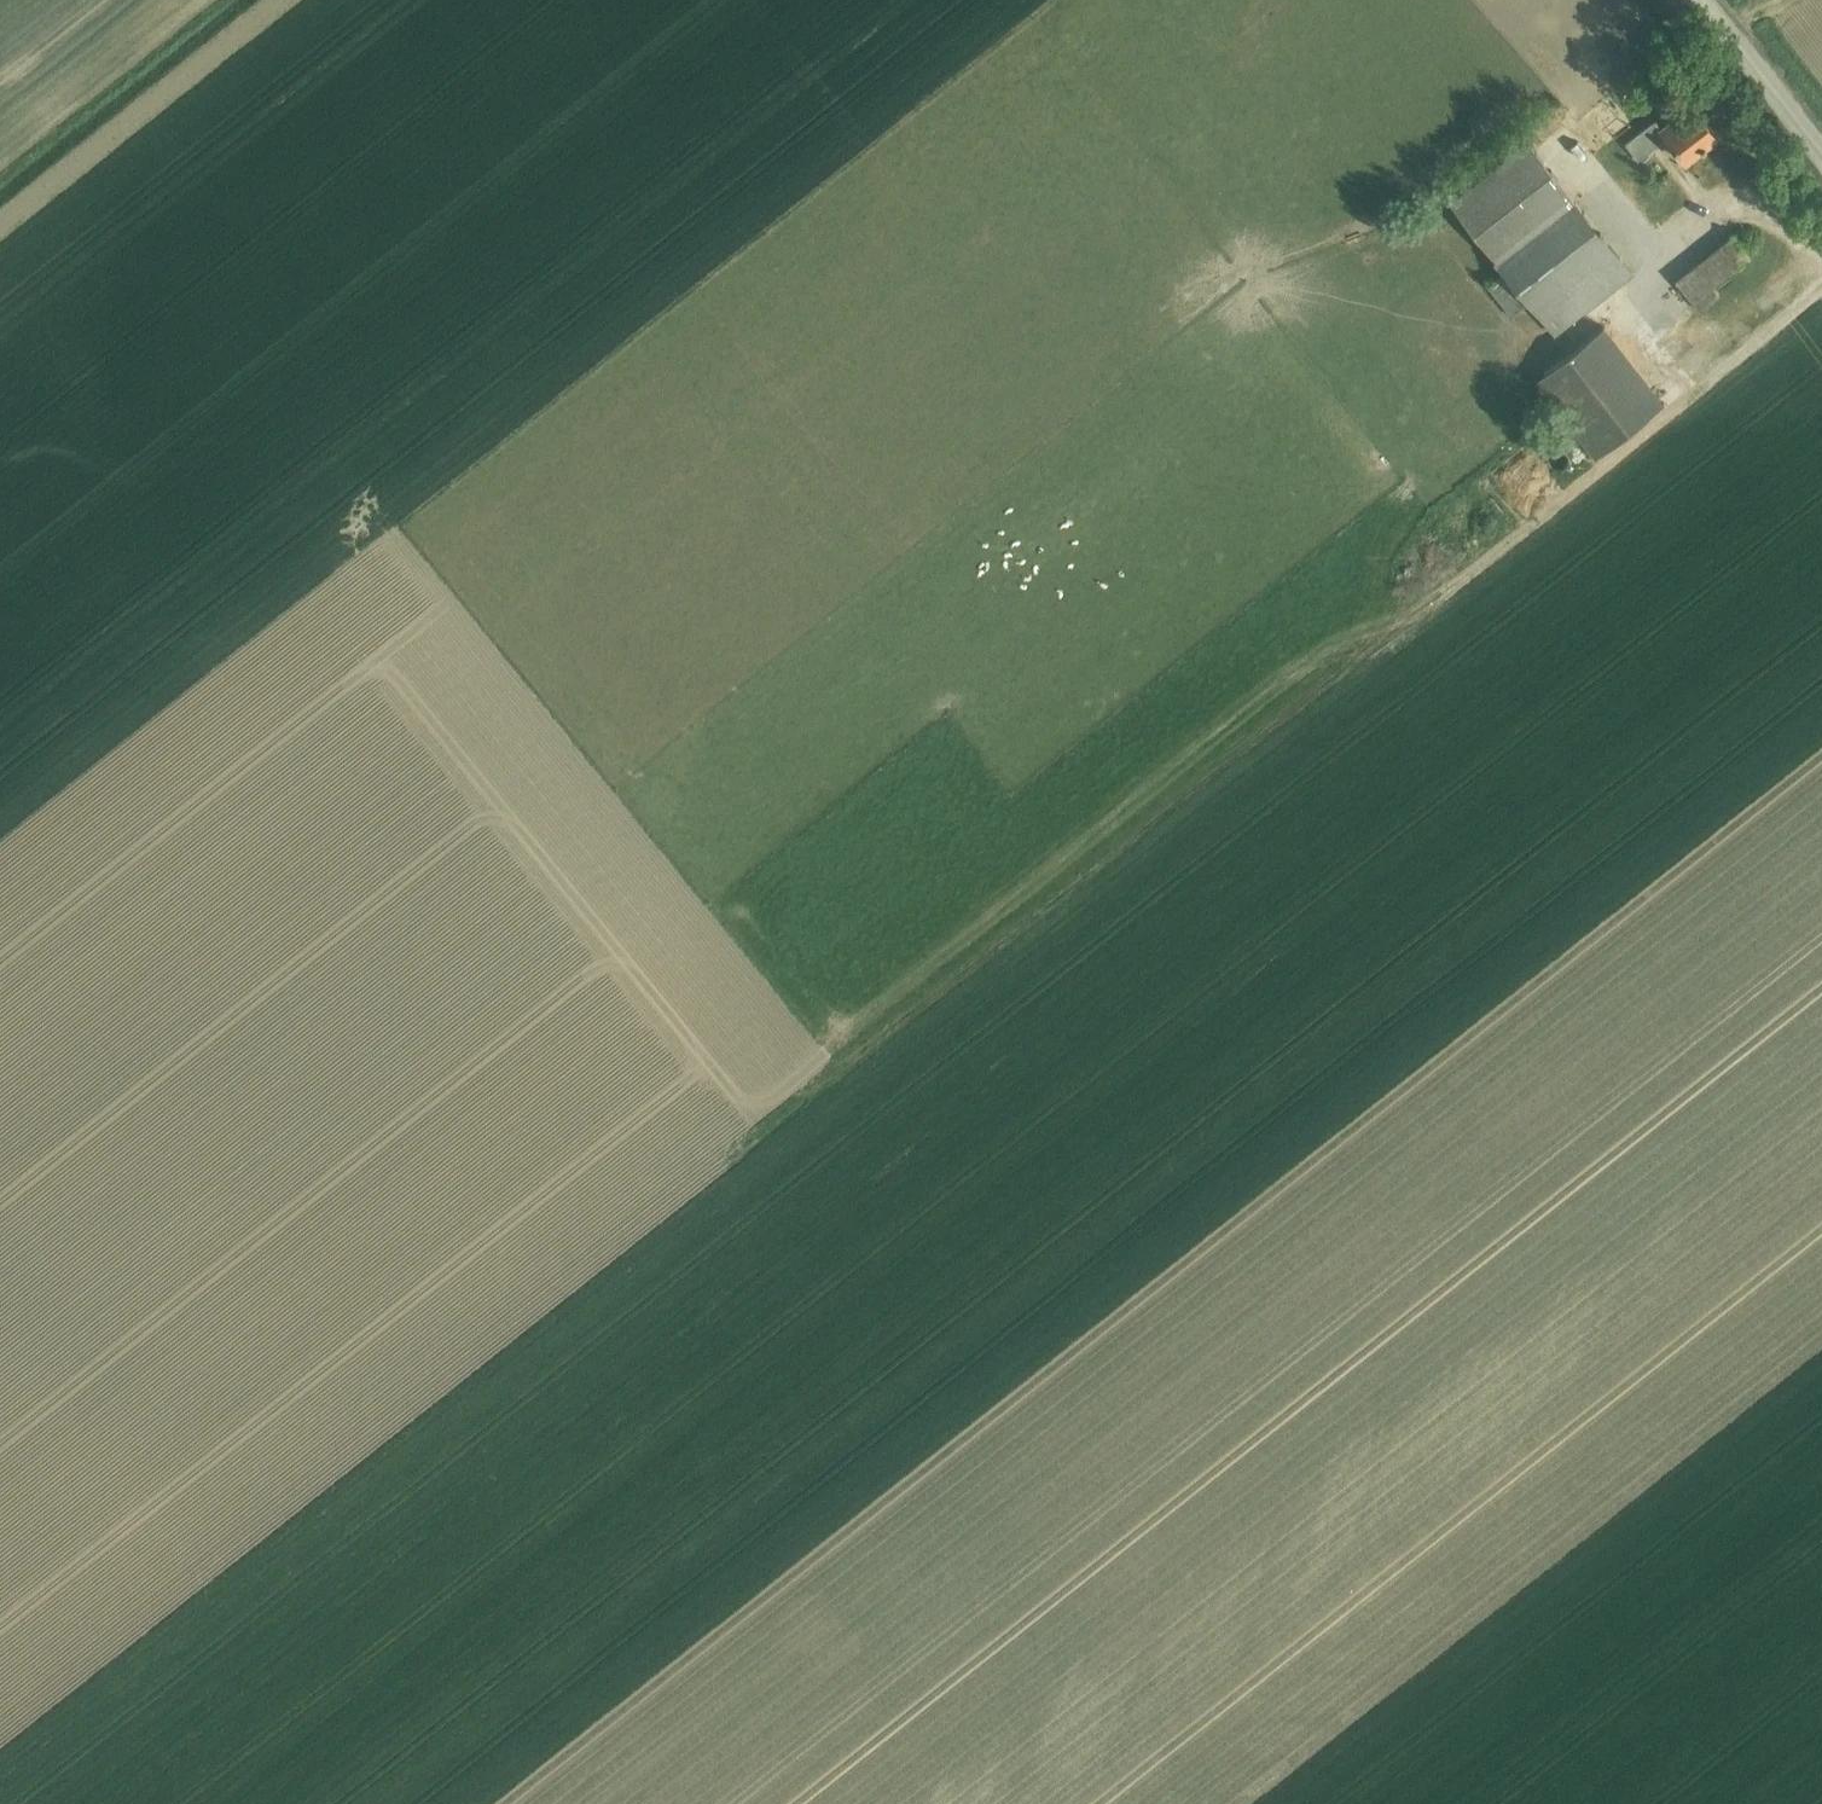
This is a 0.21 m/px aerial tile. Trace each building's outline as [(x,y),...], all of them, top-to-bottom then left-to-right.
[(1687,161),(1718,136),(1697,109),(1681,122),(1676,116),(1662,127),(1656,119),(1626,143),(1639,159),(1668,137),(1687,161)] [(1450,201),(1506,271),(1488,286),(1512,316),(1530,302),(1556,334),(1633,273),(1576,202),(1527,140),(1450,201)] [(1713,287),(1750,257),(1732,235),(1675,280),(1700,310),(1719,295),(1713,287)] [(1596,456),(1665,403),(1605,326),(1536,380),(1596,456)] [(1258,649),(1259,662),(1278,660),(1276,647),(1258,649)]
